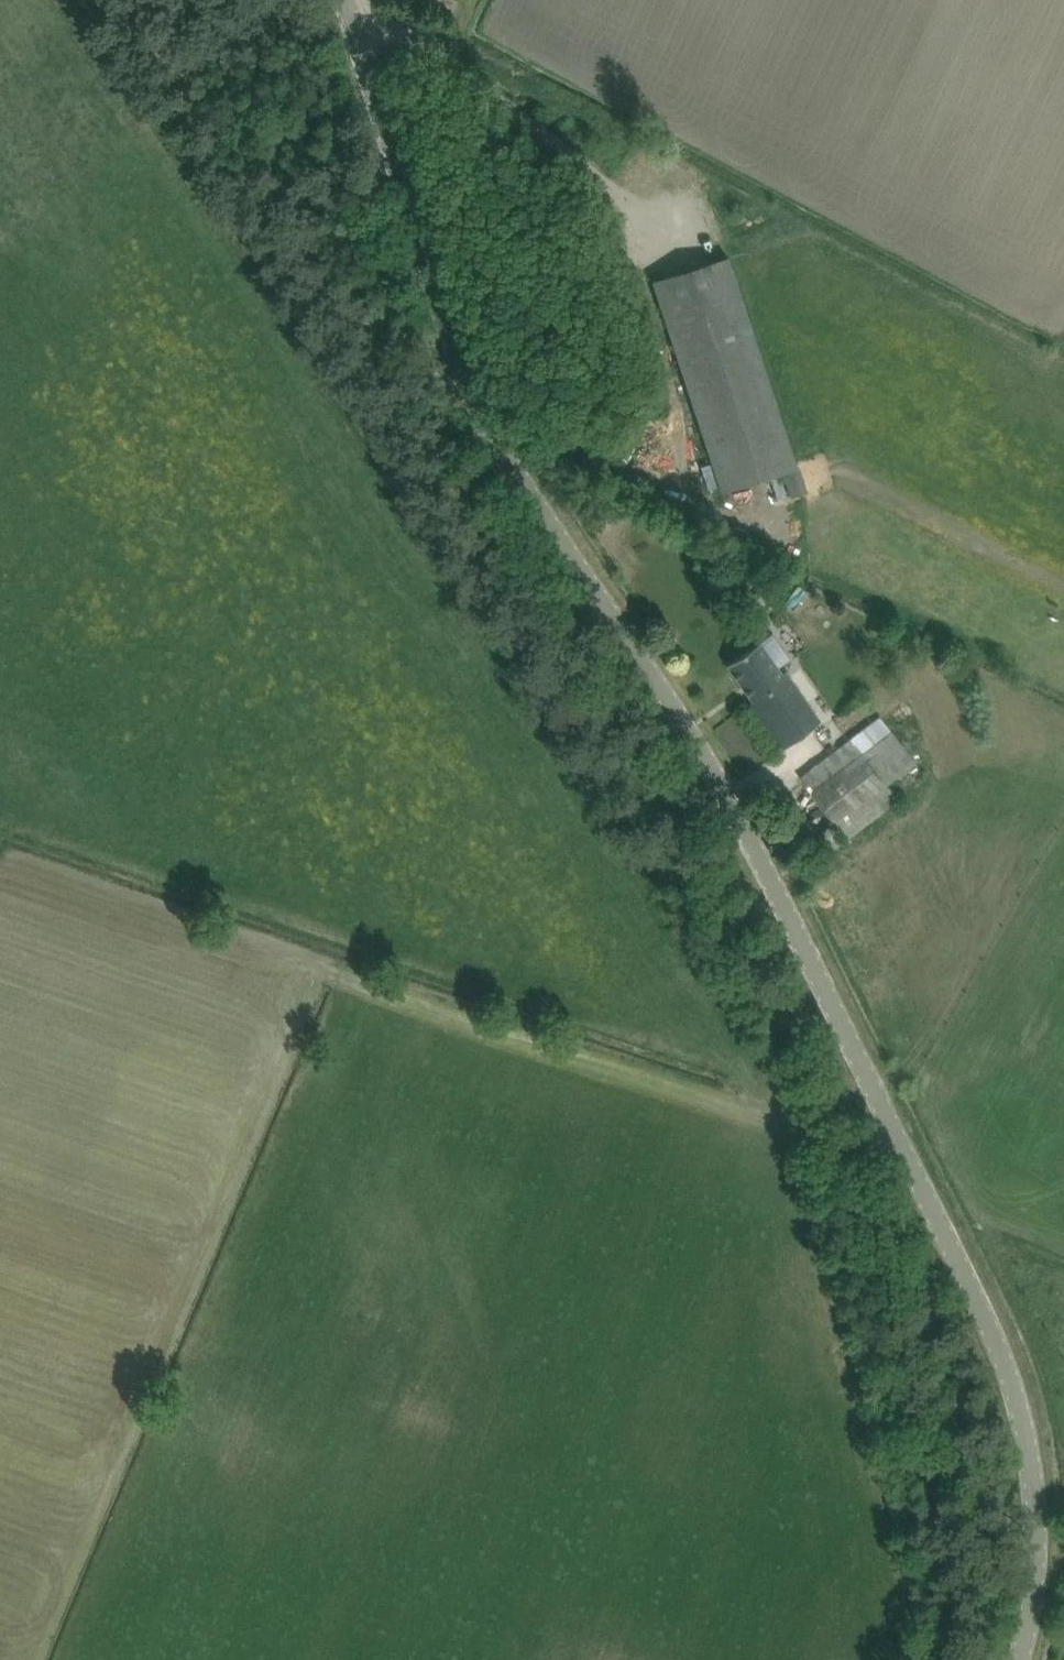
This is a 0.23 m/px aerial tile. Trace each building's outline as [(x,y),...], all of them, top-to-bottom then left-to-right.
[(799,463),(730,255),(653,280),(723,489),(799,463)] [(756,610),(751,614),(757,622),(762,618),(756,610)] [(791,658),(772,632),(727,664),(754,701),(751,703),(752,706),(792,677),(786,669),(783,671),(779,666),(791,658)] [(807,732),(821,721),(792,677),(752,706),(782,747),(806,730),(807,732)] [(881,719),(826,759),(802,776),(847,838),(899,800),(888,784),(917,762),(881,719)]
